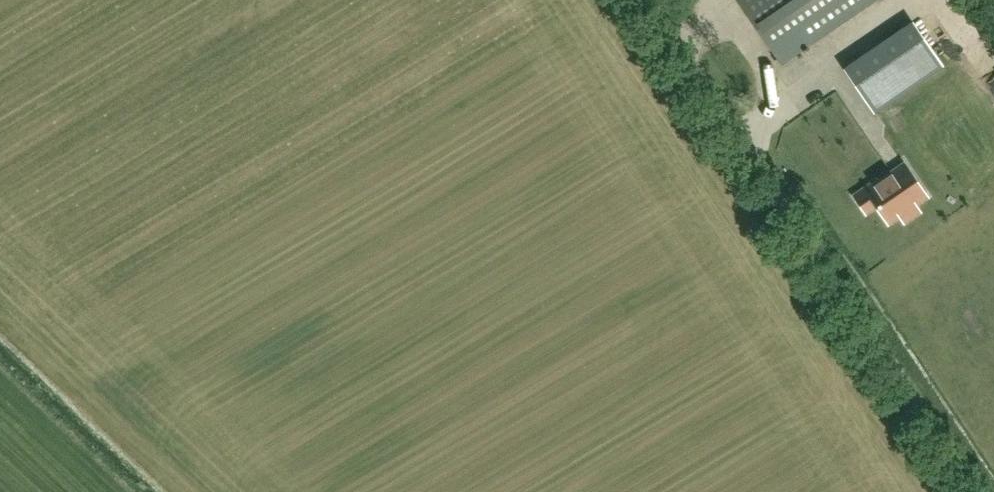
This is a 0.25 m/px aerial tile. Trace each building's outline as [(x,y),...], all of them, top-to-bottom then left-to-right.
[(780,64),(873,0),(737,0),(780,64)] [(844,68),(874,112),(941,66),(911,22),(844,68)] [(912,207),(915,205),(926,197),(918,185),(912,176),(904,164),(878,181),(877,180),(854,195),(866,212),(876,205),(888,223),(899,215),(901,214),(912,207)]
